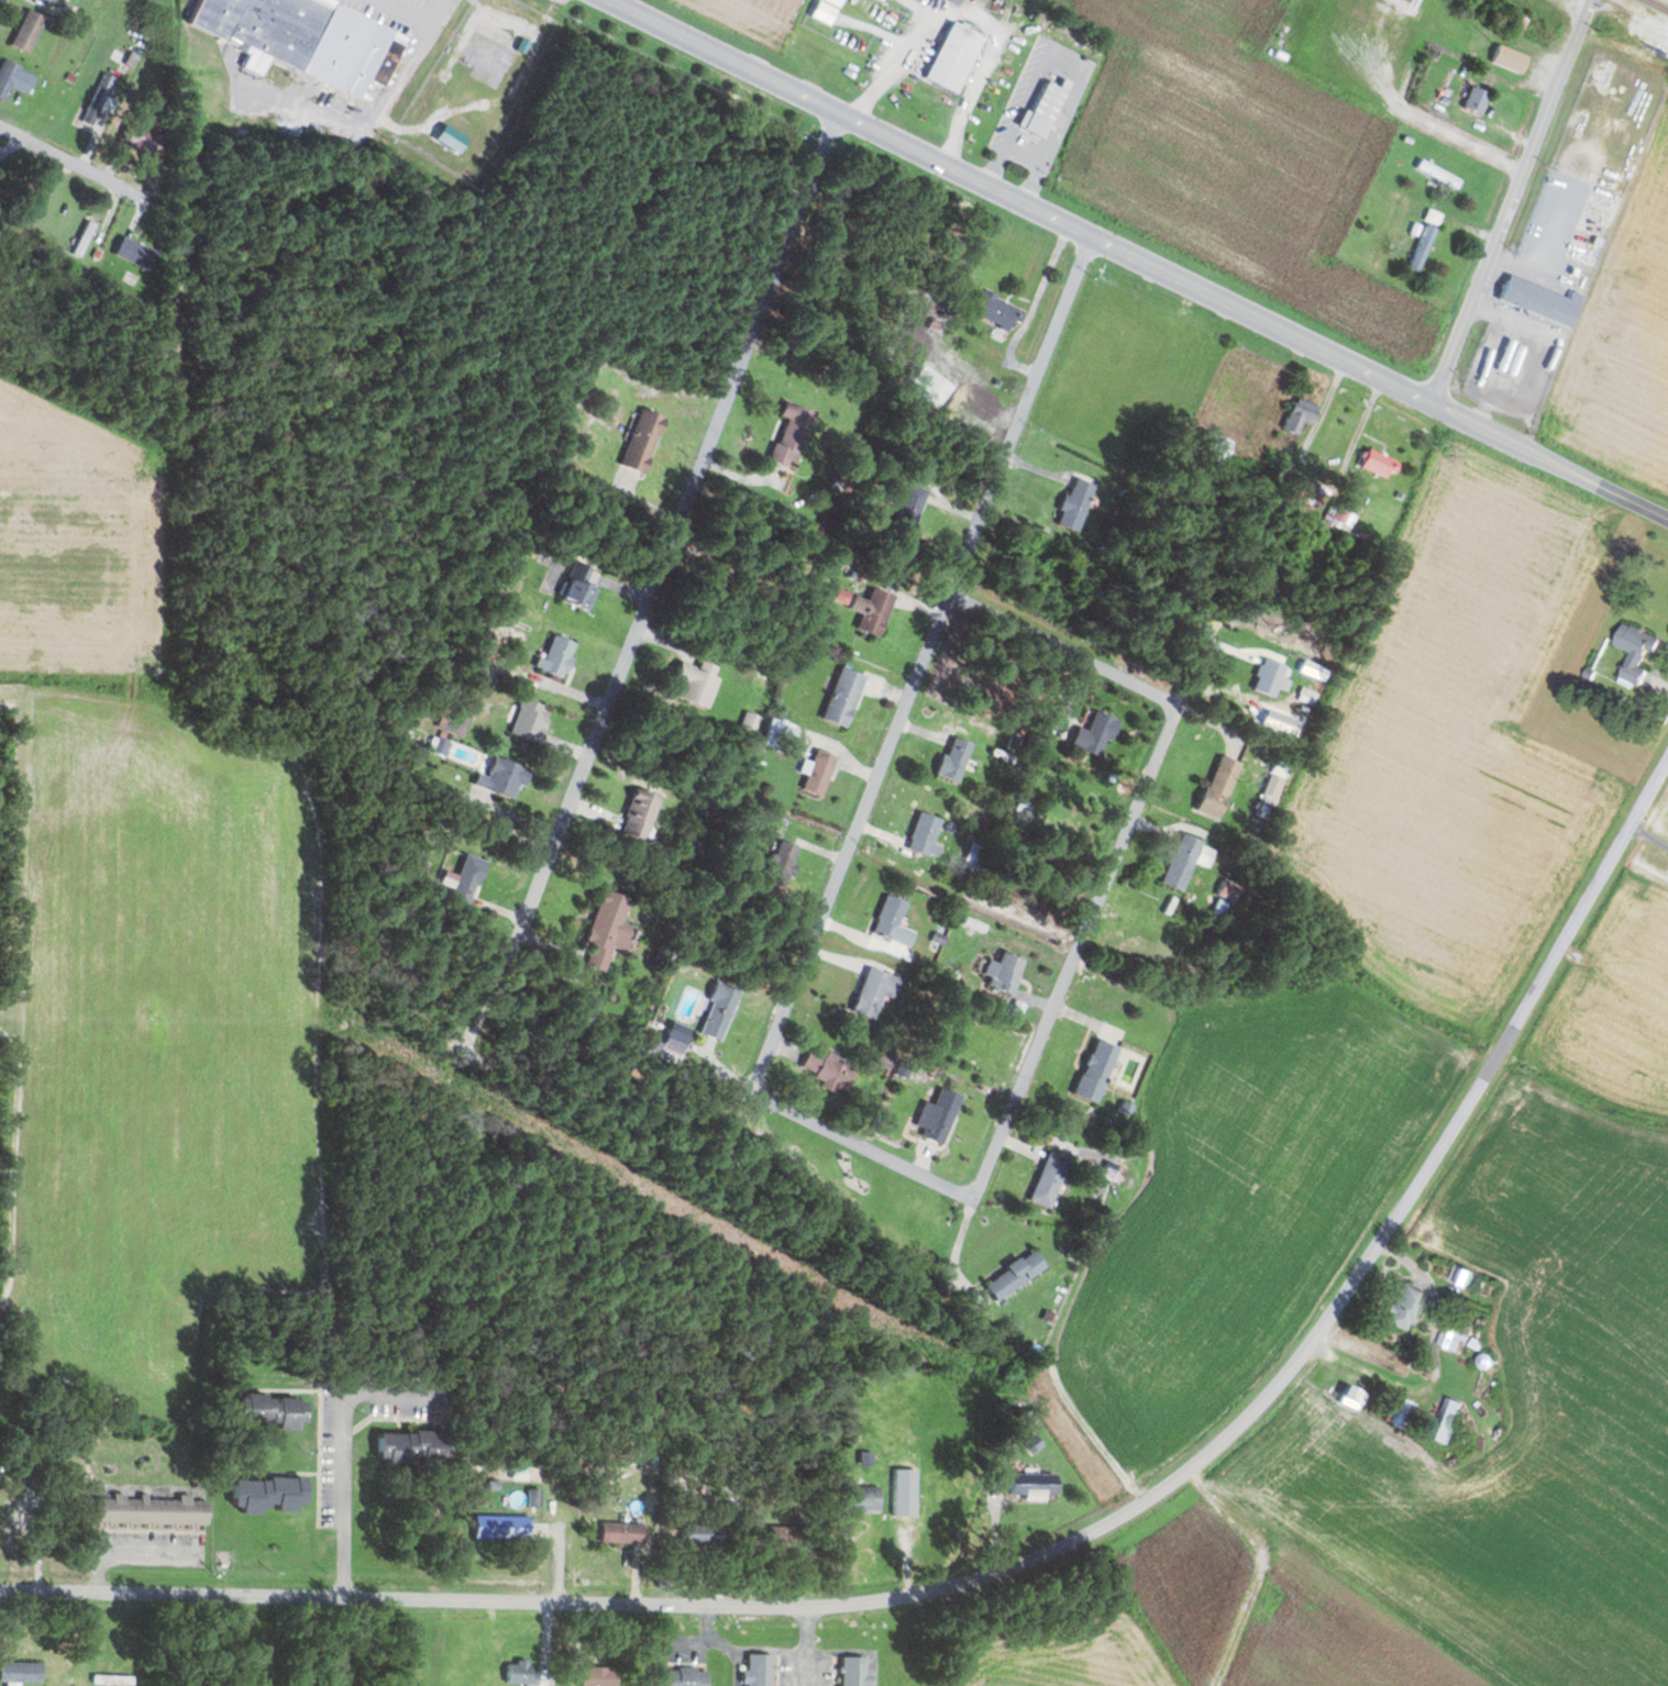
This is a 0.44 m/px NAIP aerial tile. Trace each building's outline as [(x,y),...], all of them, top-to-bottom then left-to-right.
[(331,0),(199,0),(187,24),(249,52),(242,67),(261,76),(269,58),(358,99),(367,80),(383,87),(407,34),(331,0)] [(1411,12),(1416,0),(1384,0),(1411,12)] [(46,18),(27,9),(10,44),(29,53),(46,18)] [(924,78),(957,93),(983,36),(951,21),(924,78)] [(1491,63),(1522,74),(1529,56),(1498,45),(1491,63)] [(2,59),(0,64),(0,99),(5,101),(12,86),(26,93),(35,74),(2,59)] [(117,80),(107,74),(79,120),(90,126),(117,80)] [(1066,92),(1045,81),(1021,128),(1042,138),(1066,92)] [(1463,108),(1481,115),(1488,93),(1471,86),(1463,108)] [(166,133),(129,121),(121,144),(158,156),(166,133)] [(1456,181),(1423,164),(1420,171),(1453,187),(1456,181)] [(96,226),(88,222),(72,253),(80,257),(96,226)] [(1409,267),(1419,271),(1435,227),(1426,224),(1409,267)] [(114,255),(149,271),(158,252),(123,236),(114,255)] [(1568,297),(1508,274),(1498,301),(1571,328),(1583,295),(1570,290),(1568,297)] [(1013,319),(1018,322),(1024,309),(982,291),(972,313),(1008,329),(1013,319)] [(1283,428),(1297,434),(1302,421),(1310,424),(1317,405),(1295,396),(1283,428)] [(815,412),(785,401),(780,416),(785,418),(770,460),(795,469),(815,412)] [(620,464),(643,473),(665,417),(642,408),(620,464)] [(1192,457),(1220,470),(1233,441),(1206,429),(1192,457)] [(1360,467),(1386,478),(1394,460),(1369,448),(1360,467)] [(1056,523),(1078,531),(1095,486),(1073,477),(1056,523)] [(926,489),(904,482),(889,532),(912,539),(926,489)] [(1325,514),(1351,527),(1357,514),(1331,502),(1325,514)] [(587,584),(593,568),(575,561),(561,600),(589,610),(597,588),(587,584)] [(869,599),(853,594),(849,609),(861,613),(857,629),(881,636),(894,592),(872,586),(869,599)] [(835,599),(847,604),(851,593),(839,588),(835,599)] [(1662,637),(1625,621),(1616,643),(1632,651),(1621,677),(1640,685),(1648,666),(1642,664),(1648,650),(1655,653),(1662,637)] [(537,666),(560,678),(578,646),(554,633),(537,666)] [(1286,664),(1265,655),(1252,688),(1273,697),(1286,664)] [(1299,672),(1323,678),(1327,666),(1303,659),(1299,672)] [(675,679),(681,681),(676,697),(709,707),(722,667),(701,660),(699,668),(680,662),(675,679)] [(822,719),(846,728),(864,675),(840,667),(822,719)] [(540,742),(550,705),(521,697),(511,734),(540,742)] [(1077,726),(1071,745),(1102,757),(1116,718),(1095,710),(1088,730),(1077,726)] [(937,774),(958,782),(973,742),(951,735),(937,774)] [(802,789),(823,796),(836,754),(816,748),(802,789)] [(1241,763),(1219,754),(1196,810),(1218,819),(1241,763)] [(528,767),(494,757),(488,776),(478,773),(474,786),(518,800),(528,767)] [(620,831),(645,841),(662,795),(637,786),(620,831)] [(936,859),(941,845),(933,842),(942,818),(920,810),(906,847),(936,859)] [(1161,883),(1184,891),(1202,840),(1179,832),(1161,883)] [(801,848),(779,839),(763,880),(785,889),(801,848)] [(976,869),(983,845),(970,842),(964,866),(976,869)] [(486,860),(465,854),(450,898),(471,905),(486,860)] [(1232,901),(1239,886),(1225,880),(1218,894),(1232,901)] [(635,926),(623,923),(630,897),(602,889),(587,942),(591,944),(585,965),(605,971),(612,946),(628,950),(635,926)] [(894,940),(907,902),(886,894),(872,932),(894,940)] [(1022,957),(1001,953),(999,963),(988,960),(983,986),(1015,992),(1022,957)] [(882,994),(894,997),(900,977),(866,968),(853,1013),(875,1018),(882,994)] [(739,989),(716,981),(699,1035),(722,1042),(739,989)] [(691,1029),(671,1021),(660,1049),(680,1057),(691,1029)] [(1118,1047),(1094,1038),(1074,1096),(1098,1104),(1118,1047)] [(798,1073),(845,1094),(855,1070),(809,1049),(798,1073)] [(920,1137),(943,1146),(962,1096),(941,1088),(934,1105),(924,1102),(915,1126),(923,1129),(920,1137)] [(1052,1209),(1069,1160),(1047,1152),(1030,1201),(1052,1209)] [(1119,1183),(1125,1169),(1108,1163),(1102,1177),(1119,1183)] [(1046,1268),(1033,1250),(984,1284),(996,1302),(1046,1268)] [(1449,1279),(1468,1289),(1477,1273),(1457,1263),(1449,1279)] [(1382,1320),(1406,1333),(1426,1294),(1402,1282),(1382,1320)] [(1462,1355),(1473,1327),(1449,1317),(1437,1344),(1462,1355)] [(1339,1403),(1357,1412),(1366,1393),(1347,1384),(1339,1403)] [(303,1428),(305,1396),(240,1396),(239,1428),(303,1428)] [(1393,1406),(1385,1419),(1399,1429),(1415,1405),(1403,1397),(1396,1408),(1393,1406)] [(1461,1402),(1449,1397),(1432,1439),(1444,1444),(1461,1402)] [(377,1462),(385,1462),(385,1466),(449,1467),(450,1432),(377,1431),(377,1462)] [(1056,1497),(1056,1473),(1009,1473),(1009,1497),(1056,1497)] [(233,1477),(233,1510),(303,1511),(303,1478),(233,1477)] [(879,1510),(879,1486),(843,1486),(843,1510),(879,1510)] [(207,1524),(207,1498),(178,1497),(178,1498),(112,1497),(112,1498),(96,1497),(96,1523),(207,1524)] [(474,1516),(474,1540),(533,1540),(533,1516),(474,1516)] [(641,1522),(599,1522),(599,1543),(641,1543),(641,1522)] [(685,1543),(728,1543),(728,1522),(685,1522),(685,1543)] [(744,1653),(744,1685),(771,1685),(772,1653),(744,1653)] [(839,1656),(839,1685),(866,1685),(866,1656),(839,1656)] [(506,1662),(506,1683),(535,1683),(535,1662),(506,1662)] [(581,1685),(617,1685),(617,1665),(581,1665),(581,1685)] [(666,1666),(666,1685),(707,1685),(707,1666),(666,1666)]
